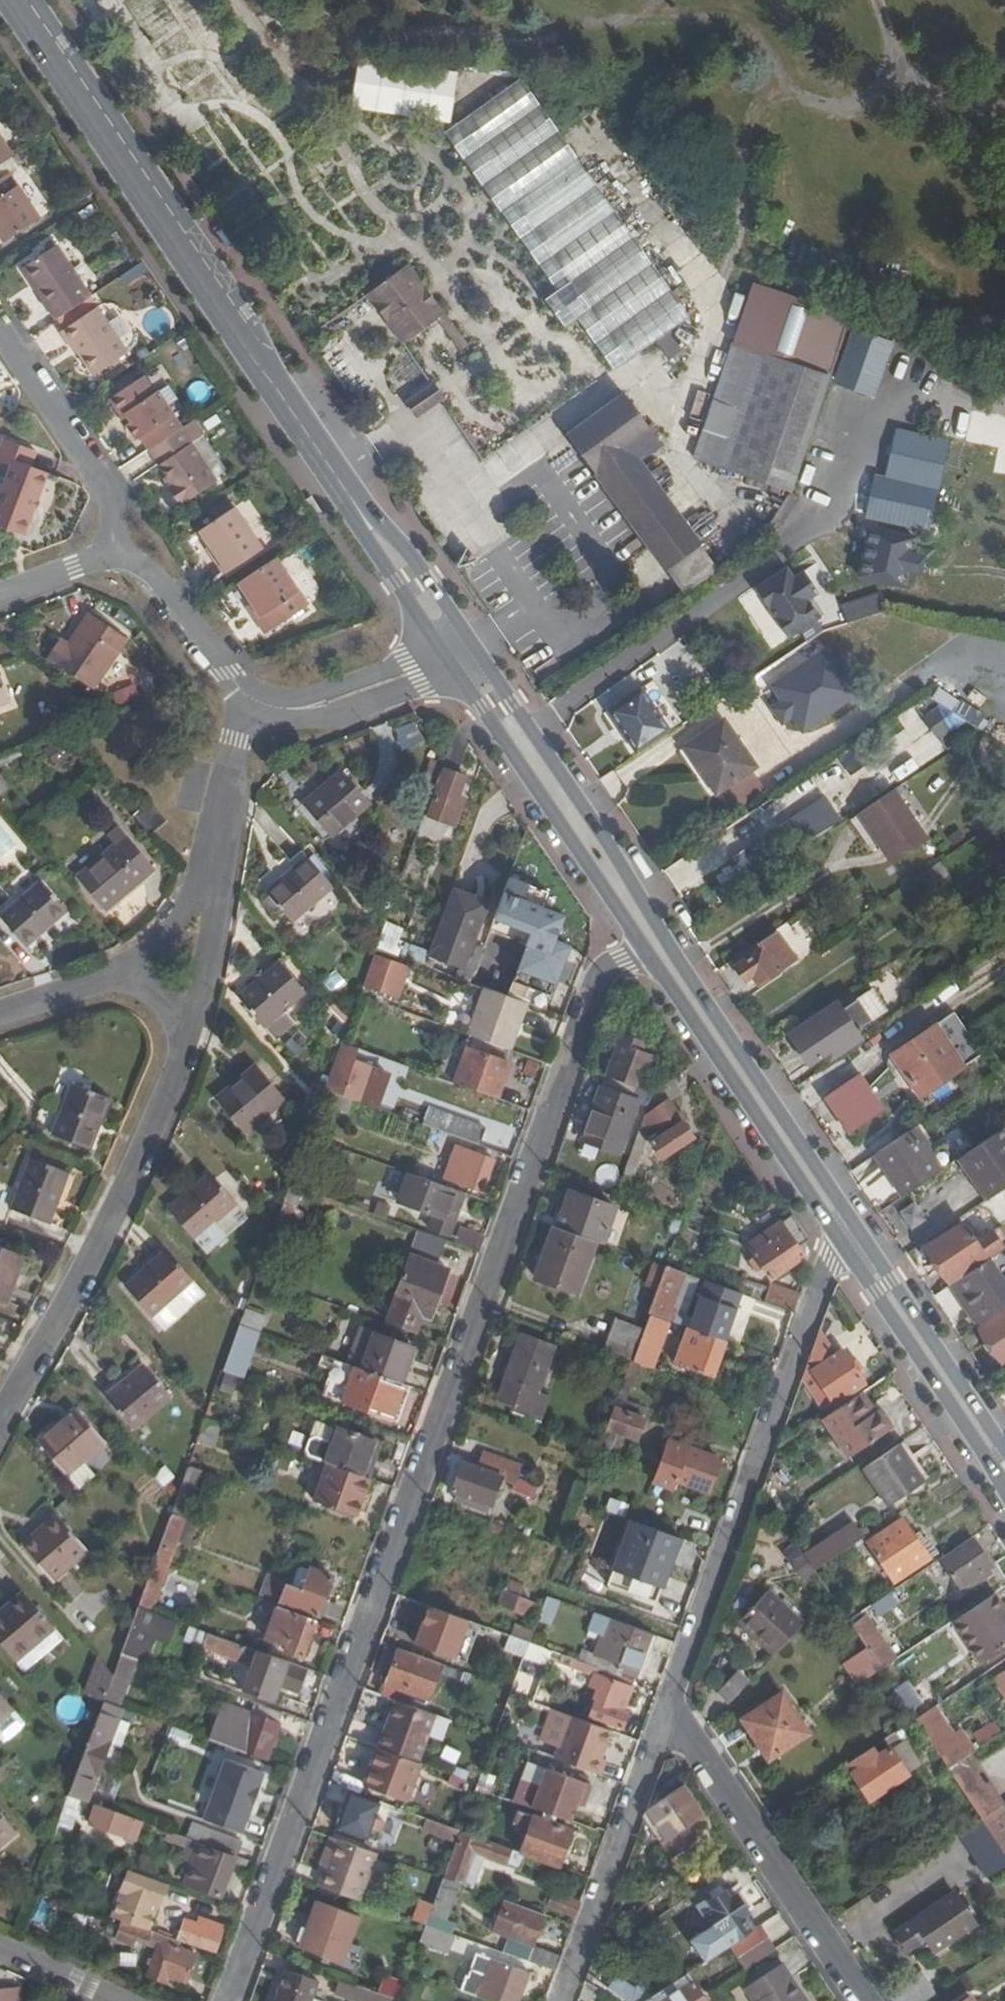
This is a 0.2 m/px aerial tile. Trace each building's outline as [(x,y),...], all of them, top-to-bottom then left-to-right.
[(350,107),(450,122),(457,71),(359,57),(350,107)] [(444,133),(557,290),(545,299),(564,326),(576,317),(613,370),(690,317),(520,79),(444,133)] [(16,155),(0,132),(0,165),(16,155)] [(7,241),(33,224),(3,179),(0,181),(0,231),(7,241)] [(58,320),(93,297),(59,244),(24,267),(58,320)] [(408,263),(365,295),(401,345),(436,319),(445,313),(408,263)] [(64,332),(71,342),(75,339),(82,349),(97,374),(130,353),(101,307),(64,332)] [(468,345),(445,313),(436,319),(459,351),(468,345)] [(832,385),(875,400),(894,344),(851,329),(832,385)] [(75,339),(71,342),(77,352),(82,349),(75,339)] [(695,461),(792,489),(828,373),(732,347),(695,461)] [(145,435),(153,449),(184,428),(165,398),(161,401),(145,375),(111,397),(139,439),(145,435)] [(433,381),(403,401),(416,418),(443,400),(445,399),(433,381)] [(580,445),(687,588),(717,566),(701,545),(703,543),(641,460),(662,445),(623,394),(571,433),(580,445)] [(184,428),(153,449),(176,483),(171,486),(182,504),(188,501),(189,504),(220,483),(193,442),(206,434),(196,420),(184,428)] [(885,449),(879,480),(909,486),(915,455),(885,449)] [(26,537),(43,493),(26,487),(32,468),(0,456),(0,457),(0,477),(6,479),(0,499),(0,528),(26,537)] [(894,522),(916,526),(922,497),(900,493),(894,522)] [(227,574),(264,551),(235,509),(201,532),(227,574)] [(828,522),(831,551),(861,548),(857,519),(828,522)] [(642,544),(625,553),(645,589),(662,580),(642,544)] [(306,610),(274,560),(237,584),(250,606),(259,620),(254,622),(264,638),(306,610)] [(769,578),(735,600),(770,650),(804,626),(792,607),(800,601),(787,582),(776,586),(769,578)] [(845,621),(884,611),(878,591),(840,602),(845,621)] [(245,608),(254,622),(259,620),(250,606),(245,608)] [(47,653),(92,685),(126,636),(90,610),(68,640),(60,635),(47,653)] [(12,701),(0,666),(0,706),(12,701)] [(135,684),(113,689),(117,705),(139,700),(135,684)] [(982,730),(927,693),(916,702),(950,752),(982,730)] [(634,704),(601,727),(628,767),(662,744),(634,704)] [(724,717),(688,744),(717,788),(755,761),(724,717)] [(469,744),(458,725),(450,731),(439,766),(447,770),(430,817),(455,826),(472,778),(459,772),(469,744)] [(897,779),(917,769),(912,759),(892,768),(897,779)] [(330,838),(370,805),(341,770),(301,804),(330,838)] [(727,785),(738,804),(765,789),(754,770),(727,785)] [(929,838),(895,789),(852,818),(865,837),(874,832),(893,861),(929,838)] [(149,803),(130,820),(146,837),(165,820),(149,803)] [(430,817),(422,814),(416,827),(449,840),(455,826),(430,817)] [(14,844),(0,827),(0,855),(14,844)] [(71,876),(101,907),(146,869),(116,837),(71,876)] [(282,922),(323,887),(297,856),(255,891),(282,922)] [(456,871),(422,964),(469,981),(482,947),(470,943),(492,883),(456,871)] [(547,889),(508,874),(488,930),(527,944),(508,994),(527,1001),(545,1007),(567,946),(552,940),(561,915),(540,907),(547,889)] [(18,948),(59,913),(34,884),(0,912),(0,928),(18,948)] [(376,944),(386,949),(396,928),(386,923),(376,944)] [(779,929),(739,956),(741,961),(736,965),(747,981),(758,974),(764,981),(797,958),(779,929)] [(385,950),(373,946),(361,985),(395,997),(407,965),(383,955),(385,950)] [(298,991),(272,962),(230,997),(254,1027),(298,991)] [(487,987),(469,1034),(471,1035),(510,1050),(527,1001),(508,994),(487,987)] [(834,1050),(840,1057),(864,1040),(858,1030),(889,1008),(875,988),(858,1000),(843,1010),(840,1007),(793,1039),(810,1066),(834,1050)] [(855,997),(840,1007),(843,1010),(858,1000),(855,997)] [(915,1067),(968,1031),(955,1012),(902,1048),(915,1067)] [(985,1055),(968,1031),(915,1067),(932,1092),(985,1055)] [(623,1033),(607,1077),(616,1080),(643,1090),(656,1055),(644,1050),(647,1041),(623,1033)] [(510,1050),(471,1035),(455,1082),(496,1097),(508,1061),(506,1060),(510,1050)] [(357,1046),(340,1040),(325,1082),(359,1095),(369,1065),(352,1059),(357,1046)] [(867,1073),(887,1060),(874,1041),(854,1054),(867,1073)] [(906,1073),(915,1067),(902,1048),(893,1054),(906,1073)] [(932,1092),(915,1067),(906,1073),(923,1097),(932,1092)] [(277,1102),(249,1068),(206,1101),(235,1136),(277,1102)] [(653,1094),(671,1081),(668,1076),(656,1084),(653,1094)] [(828,1097),(842,1117),(872,1097),(859,1076),(828,1097)] [(643,1090),(616,1080),(612,1091),(600,1088),(581,1141),(619,1154),(638,1101),(648,1105),(653,1094),(643,1090)] [(45,1132),(84,1146),(103,1095),(65,1081),(45,1132)] [(648,1105),(626,1165),(633,1166),(647,1131),(652,1139),(650,1141),(661,1160),(692,1140),(670,1103),(680,1095),(671,1081),(653,1094),(648,1105)] [(354,1099),(335,1093),(330,1106),(350,1113),(354,1099)] [(872,1097),(842,1117),(852,1133),(883,1113),(872,1097)] [(423,1124),(477,1144),(483,1127),(445,1113),(441,1121),(426,1117),(423,1124)] [(988,1199),(995,1194),(1004,1187),(1004,1137),(1000,1129),(959,1157),(988,1199)] [(876,1153),(903,1195),(938,1171),(952,1161),(941,1144),(926,1154),(911,1130),(876,1153)] [(483,1174),(489,1157),(458,1145),(446,1177),(482,1190),(486,1177),(483,1174)] [(8,1208),(44,1221),(62,1168),(27,1156),(8,1208)] [(955,1160),(982,1203),(988,1199),(959,1157),(955,1160)] [(463,1190),(412,1172),(404,1192),(413,1196),(410,1204),(435,1212),(429,1226),(447,1232),(463,1190)] [(161,1211),(186,1242),(207,1223),(227,1206),(203,1177),(161,1211)] [(322,1194),(289,1183),(272,1223),(294,1230),(301,1211),(314,1216),(322,1194)] [(570,1190),(556,1227),(595,1241),(599,1242),(612,1206),(570,1190)] [(914,1200),(899,1208),(908,1224),(922,1217),(914,1200)] [(798,1245),(808,1239),(791,1213),(782,1219),(798,1245)] [(806,1256),(798,1245),(782,1219),(747,1242),(755,1255),(748,1260),(756,1272),(763,1268),(771,1279),(806,1256)] [(207,1223),(186,1242),(191,1249),(213,1229),(207,1223)] [(926,1246),(949,1280),(1004,1243),(1004,1226),(999,1225),(976,1239),(964,1223),(926,1246)] [(595,1241),(556,1227),(546,1255),(543,1254),(536,1275),(576,1291),(595,1241)] [(445,1238),(418,1228),(412,1243),(438,1253),(445,1238)] [(18,1250),(0,1245),(0,1299),(18,1250)] [(991,1257),(1004,1277),(1004,1248),(1004,1247),(991,1257)] [(147,1316),(185,1280),(158,1251),(120,1287),(147,1316)] [(445,1264),(410,1252),(385,1319),(413,1329),(419,1314),(426,1315),(445,1264)] [(1004,1308),(1004,1277),(991,1257),(951,1284),(960,1298),(964,1295),(983,1323),(1004,1308)] [(647,1285),(657,1289),(666,1266),(655,1262),(647,1285)] [(673,1308),(685,1273),(666,1266),(657,1289),(648,1313),(689,1328),(718,1339),(724,1322),(718,1320),(724,1304),(700,1296),(693,1315),(673,1308)] [(739,1292),(793,1312),(799,1296),(770,1286),(769,1289),(744,1279),(739,1292)] [(197,1292),(185,1280),(147,1316),(157,1327),(197,1292)] [(705,1280),(700,1296),(724,1304),(718,1320),(724,1322),(730,1306),(735,1291),(705,1280)] [(960,1298),(978,1326),(983,1323),(964,1295),(960,1298)] [(268,1317),(243,1308),(237,1321),(256,1328),(263,1331),(268,1317)] [(978,1326),(1002,1360),(1004,1358),(1004,1308),(983,1323),(978,1326)] [(604,1351),(631,1360),(643,1329),(617,1319),(604,1351)] [(256,1328),(237,1321),(221,1370),(238,1376),(256,1328)] [(631,1360),(643,1364),(656,1331),(644,1327),(643,1329),(631,1360)] [(400,1381),(411,1347),(362,1328),(348,1362),(400,1381)] [(711,1375),(723,1340),(718,1339),(689,1328),(676,1362),(711,1375)] [(834,1355),(820,1333),(804,1379),(817,1398),(827,1392),(835,1404),(865,1384),(842,1350),(834,1355)] [(553,1347),(522,1335),(497,1400),(512,1405),(510,1410),(539,1420),(547,1396),(535,1392),(553,1347)] [(400,1381),(404,1382),(417,1349),(411,1347),(400,1381)] [(348,1362),(338,1358),(327,1392),(391,1415),(404,1382),(400,1381),(348,1362)] [(630,1402),(643,1364),(631,1360),(618,1398),(630,1402)] [(129,1428),(167,1397),(140,1366),(102,1396),(129,1428)] [(890,1405),(877,1385),(871,1389),(884,1408),(890,1405)] [(871,1389),(841,1409),(867,1447),(903,1424),(890,1405),(884,1408),(871,1389)] [(597,1454),(608,1458),(617,1432),(637,1439),(644,1417),(642,1416),(644,1408),(630,1402),(618,1398),(597,1454)] [(37,1442),(64,1474),(81,1460),(103,1441),(76,1409),(37,1442)] [(197,1440),(212,1445),(220,1424),(205,1419),(197,1440)] [(317,1457),(327,1424),(313,1419),(302,1452),(317,1457)] [(336,1425),(322,1461),(326,1462),(369,1477),(382,1442),(336,1425)] [(719,1458),(669,1440),(657,1471),(707,1489),(719,1458)] [(921,1469),(904,1444),(869,1468),(887,1493),(921,1469)] [(511,1463),(484,1454),(479,1468),(463,1462),(451,1492),(455,1494),(454,1499),(488,1513),(501,1476),(506,1478),(511,1463)] [(81,1460),(64,1474),(74,1488),(91,1473),(81,1460)] [(369,1477),(326,1462),(312,1499),(355,1515),(369,1477)] [(607,1511),(624,1517),(628,1505),(612,1498),(607,1511)] [(49,1580),(87,1548),(54,1510),(17,1542),(49,1580)] [(184,1518),(169,1513),(153,1559),(167,1564),(184,1518)] [(893,1581),(927,1559),(916,1542),(913,1537),(901,1519),(867,1541),(893,1581)] [(681,1536),(631,1520),(609,1585),(659,1602),(681,1536)] [(840,1532),(804,1555),(810,1563),(814,1570),(850,1547),(840,1532)] [(918,1534),(913,1537),(916,1542),(921,1539),(918,1534)] [(916,1542),(927,1559),(935,1553),(924,1538),(921,1539),(916,1542)] [(990,1568),(972,1538),(940,1559),(961,1588),(984,1572),(990,1568)] [(167,1564),(153,1559),(141,1589),(136,1605),(150,1610),(167,1564)] [(307,1567),(299,1563),(291,1583),(286,1582),(279,1600),(315,1614),(330,1574),(308,1566),(307,1567)] [(798,1579),(814,1570),(810,1563),(795,1573),(798,1579)] [(988,1578),(984,1572),(961,1588),(964,1594),(988,1578)] [(522,1586),(506,1581),(496,1605),(521,1615),(527,1598),(522,1586)] [(53,1626),(25,1590),(0,1609),(0,1641),(14,1658),(53,1626)] [(778,1655),(806,1625),(769,1591),(742,1621),(778,1655)] [(889,1593),(868,1607),(881,1626),(902,1613),(889,1593)] [(536,1619),(551,1625),(561,1599),(546,1594),(536,1619)] [(995,1594),(954,1622),(982,1661),(1004,1645),(1004,1609),(995,1594)] [(150,1610),(136,1605),(119,1652),(144,1661),(161,1615),(150,1610)] [(468,1620),(427,1606),(415,1643),(455,1658),(468,1620)] [(313,1620),(278,1608),(265,1640),(301,1654),(313,1620)] [(862,1611),(848,1621),(867,1649),(881,1670),(882,1671),(896,1662),(862,1611)] [(636,1676),(640,1665),(651,1633),(597,1613),(590,1629),(601,1634),(594,1652),(621,1662),(618,1670),(636,1676)] [(569,1670),(573,1656),(529,1643),(533,1628),(512,1622),(504,1650),(569,1670)] [(295,1689),(303,1667),(192,1626),(187,1639),(265,1668),(255,1694),(272,1701),(278,1684),(295,1689)] [(644,1666),(656,1634),(651,1633),(640,1665),(644,1666)] [(881,1670),(867,1649),(845,1664),(858,1685),(881,1670)] [(398,1650),(381,1697),(397,1702),(403,1704),(406,1705),(411,1695),(426,1700),(440,1665),(398,1650)] [(111,1671),(97,1655),(87,1684),(105,1691),(111,1671)] [(623,1711),(634,1680),(577,1659),(575,1667),(593,1674),(589,1685),(598,1688),(593,1699),(597,1701),(591,1717),(623,1728),(629,1713),(623,1711)] [(725,1690),(736,1700),(757,1677),(745,1667),(725,1690)] [(909,1710),(922,1701),(906,1678),(893,1688),(909,1710)] [(14,1706),(0,1689),(0,1718),(14,1706)] [(810,1733),(784,1694),(744,1720),(770,1759),(810,1733)] [(282,1711),(242,1696),(237,1711),(210,1702),(198,1735),(265,1758),(282,1711)] [(121,1707),(101,1701),(80,1757),(68,1794),(86,1801),(121,1707)] [(397,1702),(386,1734),(391,1736),(403,1704),(397,1702)] [(386,1734),(380,1749),(420,1763),(431,1732),(437,1716),(406,1705),(403,1704),(391,1736),(386,1734)] [(915,1721),(928,1712),(922,1704),(910,1712),(915,1721)] [(14,1706),(0,1718),(0,1733),(3,1737),(25,1720),(14,1706)] [(961,1761),(928,1712),(915,1721),(949,1770),(961,1761)] [(611,1730),(570,1715),(555,1758),(601,1775),(606,1760),(601,1758),(611,1730)] [(445,1736),(452,1721),(437,1716),(431,1732),(445,1736)] [(970,1732),(980,1747),(1002,1732),(992,1717),(970,1732)] [(894,1744),(911,1770),(921,1764),(903,1738),(894,1744)] [(874,1748),(847,1765),(875,1808),(914,1783),(891,1750),(880,1758),(874,1748)] [(420,1763),(380,1749),(366,1786),(405,1801),(420,1763)] [(225,1756),(203,1819),(240,1832),(263,1770),(225,1756)] [(965,1759),(961,1761),(949,1770),(982,1820),(1001,1808),(1003,1807),(986,1778),(979,1782),(965,1759)] [(461,1787),(468,1770),(453,1765),(446,1782),(461,1787)] [(592,1786),(528,1766),(516,1804),(573,1822),(578,1804),(585,1806),(592,1786)] [(392,1806),(350,1790),(337,1830),(377,1844),(392,1806)] [(662,1810),(653,1796),(647,1812),(677,1856),(700,1839),(690,1824),(703,1816),(687,1793),(662,1810)] [(142,1821),(96,1804),(90,1817),(137,1834),(142,1821)] [(1002,1850),(1004,1848),(1004,1815),(1001,1808),(982,1820),(1002,1850)] [(15,1830),(0,1811),(0,1842),(15,1830)] [(528,1855),(560,1867),(572,1832),(518,1811),(513,1824),(529,1830),(521,1852),(528,1855)] [(461,1831),(428,1819),(423,1830),(457,1842),(461,1831)] [(58,1821),(50,1844),(72,1850),(79,1829),(58,1821)] [(949,1830),(954,1839),(967,1830),(962,1821),(949,1830)] [(238,1841),(209,1830),(205,1841),(235,1852),(238,1841)] [(528,1855),(521,1852),(465,1832),(452,1869),(448,1868),(445,1877),(457,1882),(465,1884),(476,1853),(523,1870),(528,1855)] [(323,1866),(327,1868),(337,1838),(332,1836),(323,1866)] [(327,1868),(321,1886),(362,1901),(378,1853),(337,1838),(327,1868)] [(233,1857),(203,1846),(189,1883),(219,1895),(233,1857)] [(131,1871),(115,1918),(122,1920),(152,1931),(168,1883),(131,1871)] [(435,1905),(428,1924),(455,1934),(461,1917),(446,1910),(457,1882),(445,1877),(435,1905)] [(748,1916),(751,1914),(738,1894),(731,1899),(726,1892),(709,1904),(707,1901),(699,1906),(707,1917),(710,1916),(717,1926),(693,1942),(707,1962),(724,1951),(731,1946),(756,1929),(748,1916)] [(977,1922),(956,1892),(898,1931),(911,1951),(929,1939),(937,1951),(977,1922)] [(549,1904),(577,1915),(581,1903),(552,1893),(549,1904)] [(46,1924),(50,1903),(38,1900),(34,1921),(46,1924)] [(423,1900),(416,1920),(428,1924),(435,1905),(423,1900)] [(536,1939),(545,1914),(507,1900),(502,1914),(507,1916),(501,1931),(515,1937),(518,1931),(536,1939)] [(358,1917),(319,1901),(302,1946),(341,1962),(358,1917)] [(193,1920),(184,1916),(176,1937),(214,1950),(224,1925),(195,1915),(193,1920)] [(152,1931),(122,1920),(109,1953),(128,1960),(131,1954),(141,1957),(146,1944),(157,1948),(147,1974),(165,1981),(168,1977),(184,1982),(194,1954),(175,1946),(177,1940),(152,1931)] [(450,1953),(456,1934),(455,1934),(428,1924),(421,1943),(450,1953)] [(738,1975),(775,1951),(760,1927),(731,1946),(724,1951),(738,1975)] [(504,1952),(557,1971),(562,1957),(510,1938),(504,1952)] [(491,2000),(520,2000),(531,1974),(480,1955),(466,1992),(491,2000)] [(783,1964),(746,1989),(754,2000),(753,2000),(809,2000),(783,1964)] [(287,1971),(275,2000),(310,2000),(318,1982),(287,1971)] [(606,1988),(627,2000),(635,2000),(642,1988),(615,1972),(606,1988)] [(650,2000),(707,2000),(689,1975),(650,2000)] [(381,1993),(401,2000),(406,1985),(386,1977),(381,1993)] [(0,1980),(0,2000),(12,2000),(11,1979),(0,1980)] [(401,2000),(381,1993),(351,1982),(346,1997),(355,2000),(401,2000)]
